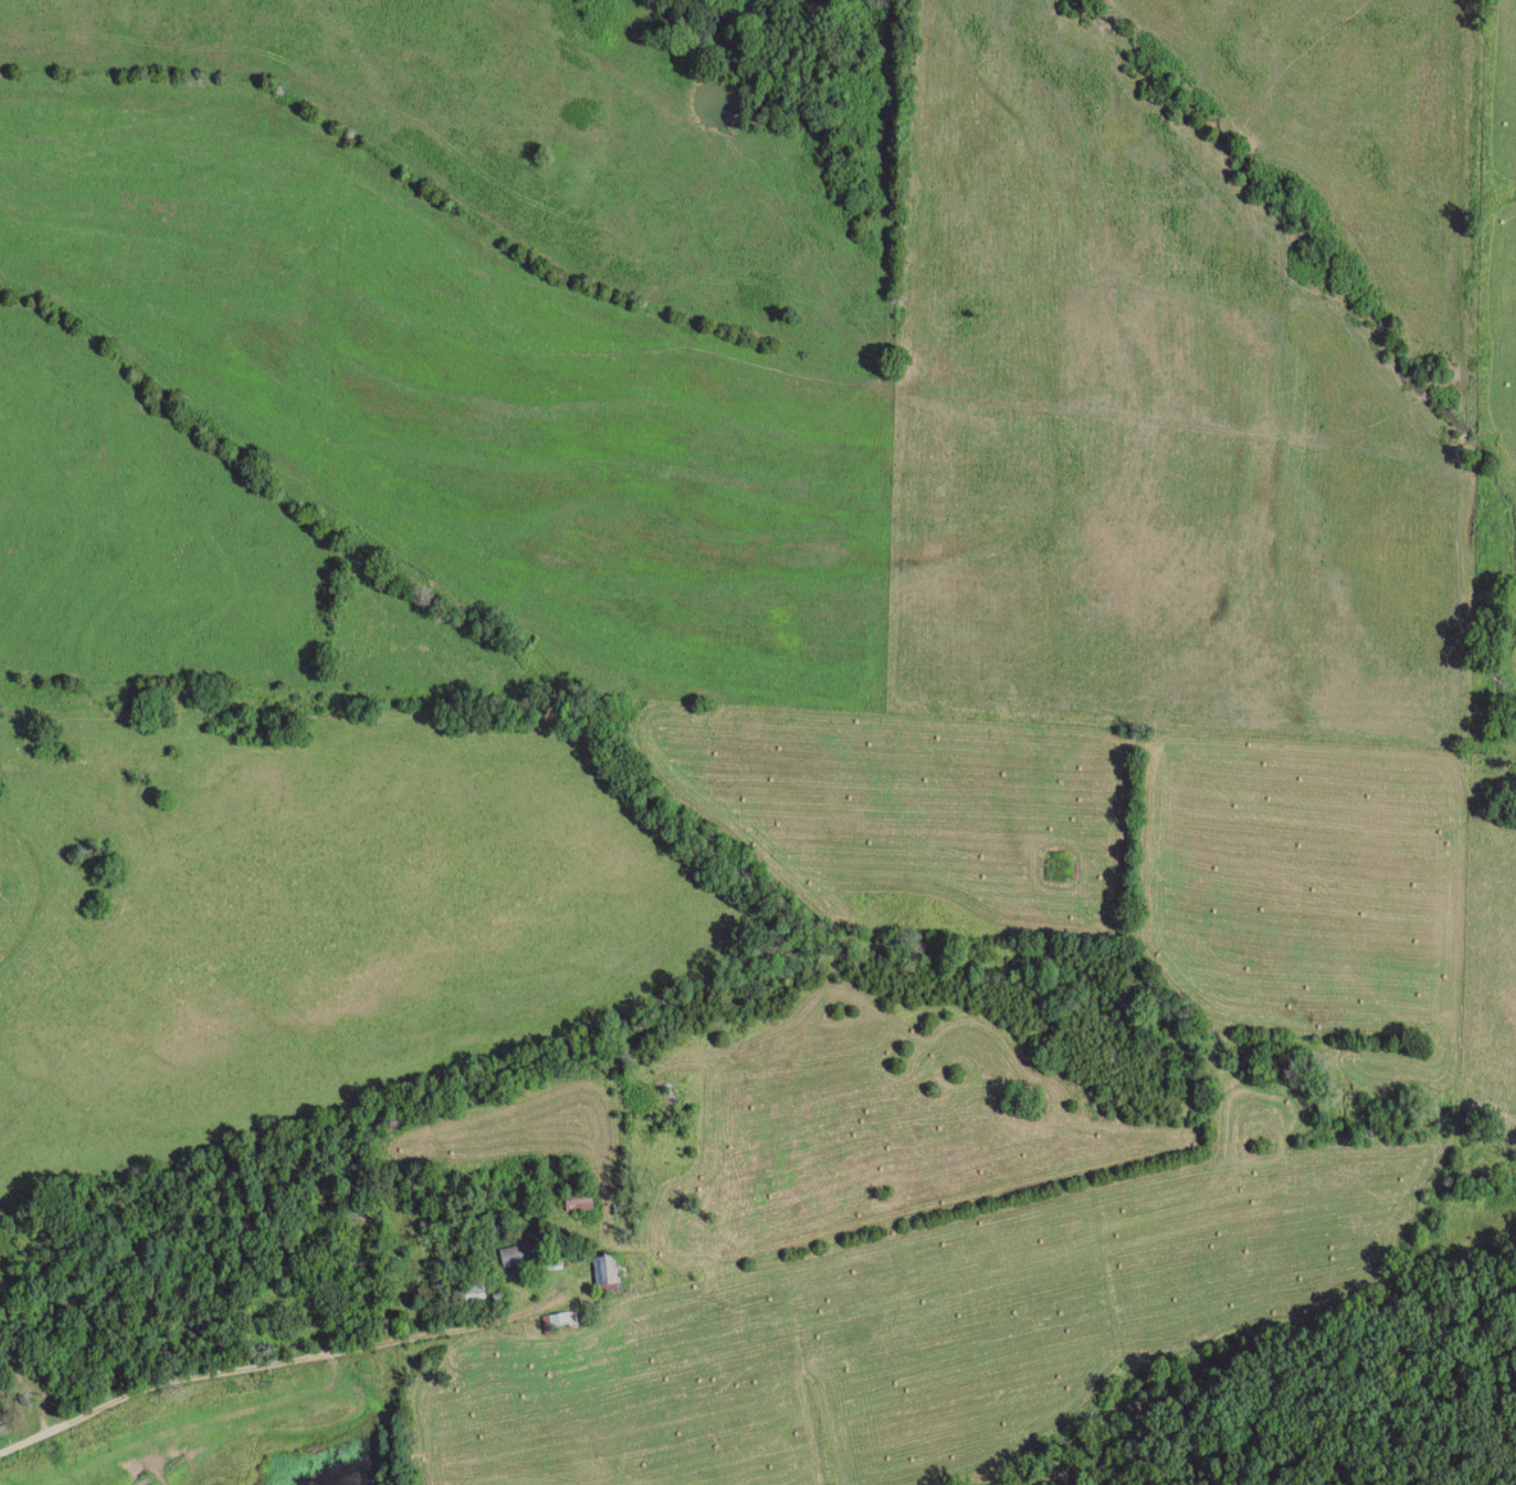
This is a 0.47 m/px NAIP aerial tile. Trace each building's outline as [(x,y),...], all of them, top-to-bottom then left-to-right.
[(569,1211),(596,1211),(596,1193),(569,1193),(569,1211)] [(533,1243),(507,1246),(510,1267),(535,1265),(533,1243)] [(597,1258),(601,1296),(626,1294),(622,1256),(597,1258)] [(481,1287),(481,1275),(463,1276),(464,1302),(492,1301),(492,1287),(481,1287)] [(547,1333),(581,1329),(579,1312),(545,1315),(547,1333)]
